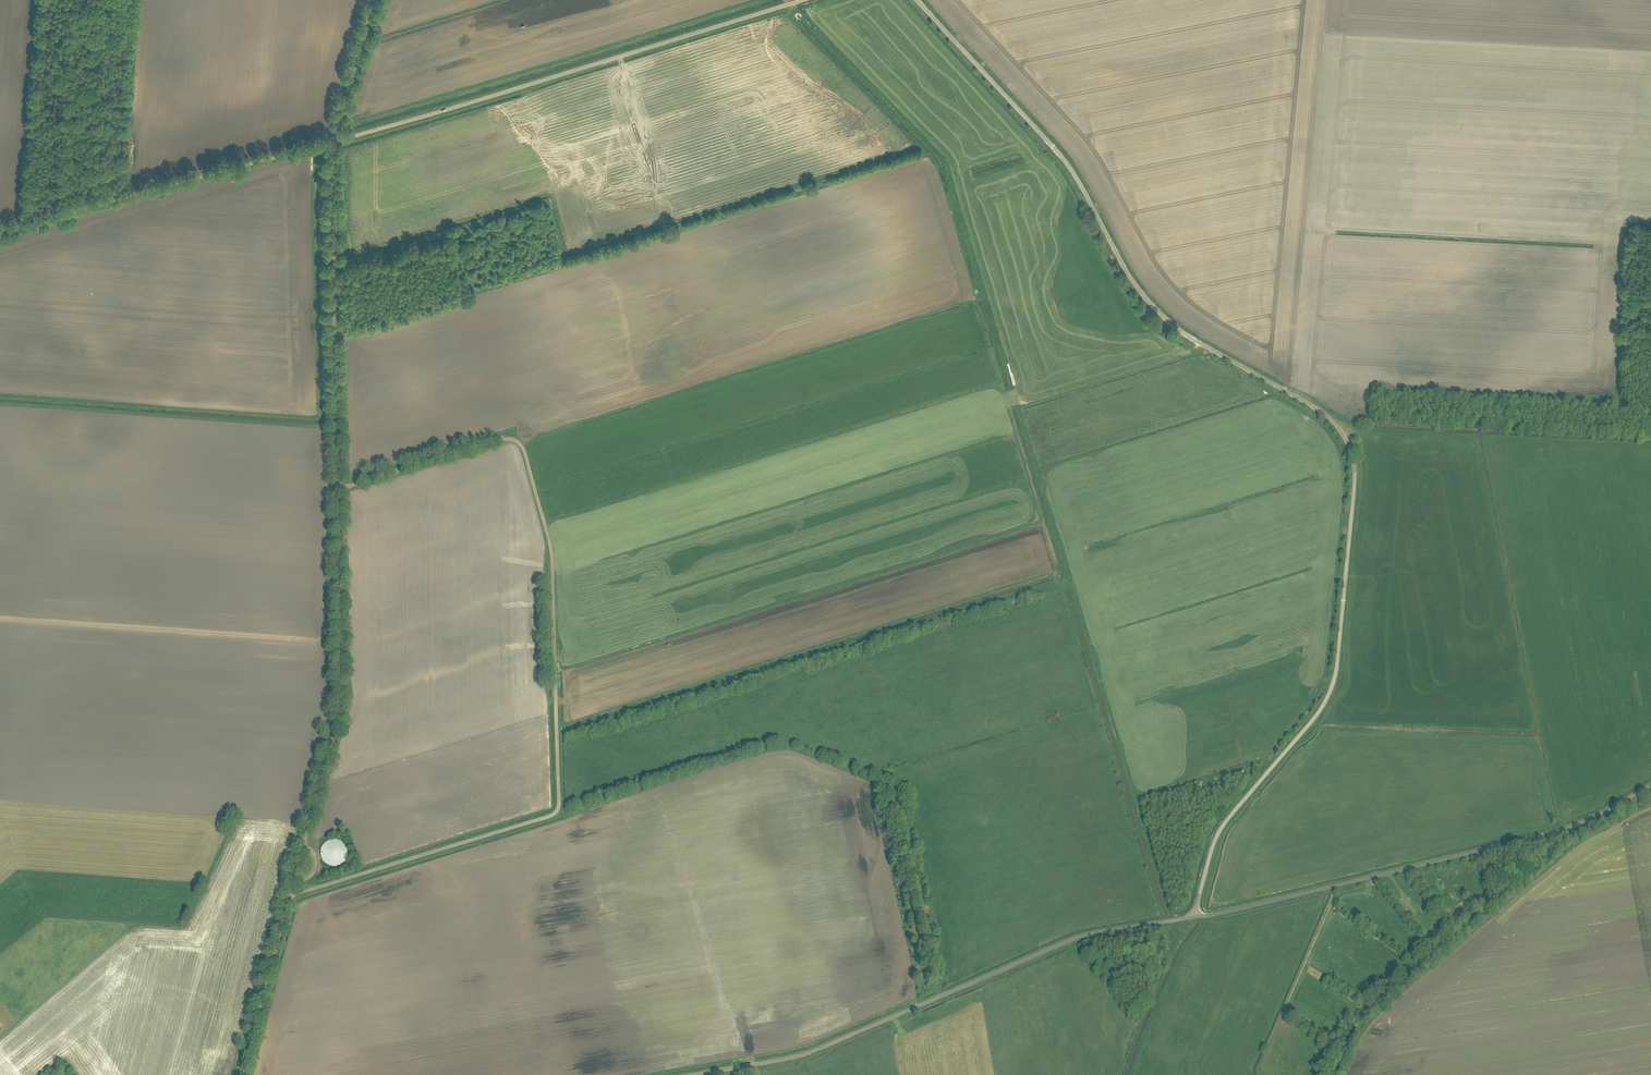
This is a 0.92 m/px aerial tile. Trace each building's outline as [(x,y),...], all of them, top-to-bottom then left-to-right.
[(1324,431),(1323,430),(1324,428),(1317,424),(1314,430),(1323,434),(1324,431)] [(335,840),(334,840),(332,840),(331,840),(330,841),(329,841),(328,841),(327,842),(326,842),(326,843),(325,844),(324,844),(324,845),(323,846),(322,847),(322,848),(321,849),(321,850),(321,851),(321,852),(321,853),(321,854),(321,855),(321,856),(321,857),(321,858),(321,859),(322,860),(323,861),(323,862),(324,863),(325,864),(326,864),(326,865),(327,865),(328,866),(329,866),(330,866),(331,867),(332,867),(333,867),(334,867),(335,867),(336,867),(337,867),(338,866),(340,866),(341,865),(342,865),(343,864),(343,863),(344,863),(345,862),(345,861),(346,860),(346,859),(347,858),(347,857),(347,856),(347,855),(348,855),(348,854),(348,853),(347,852),(347,851),(347,850),(347,849),(346,848),(346,847),(346,846),(345,845),(344,845),(343,844),(342,843),(342,842),(341,842),(340,841),(339,841),(338,841),(337,840),(336,840),(335,840)]
